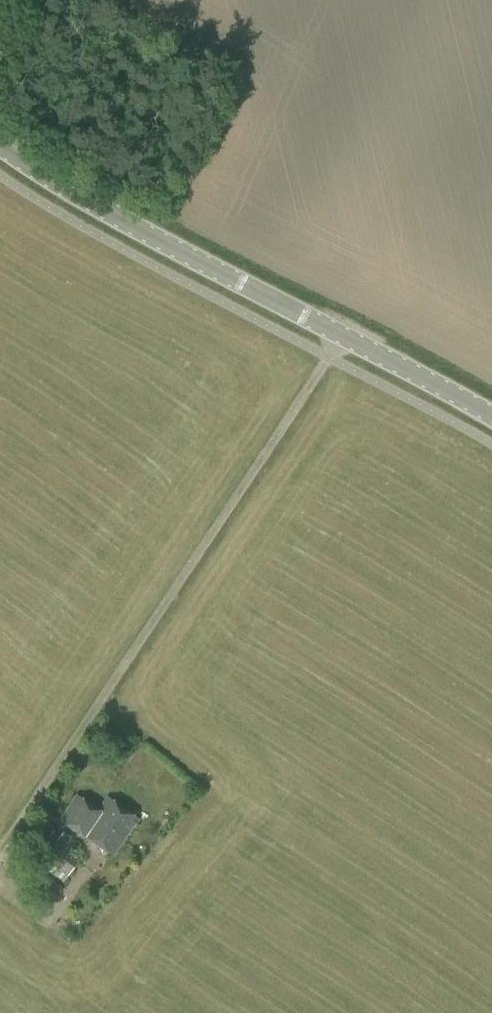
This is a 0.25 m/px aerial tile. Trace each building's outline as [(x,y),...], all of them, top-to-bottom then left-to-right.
[(99,809),(76,794),(61,817),(114,853),(138,817),(107,797),(99,809)] [(64,882),(81,860),(65,848),(72,838),(64,832),(40,863),(64,882)]
